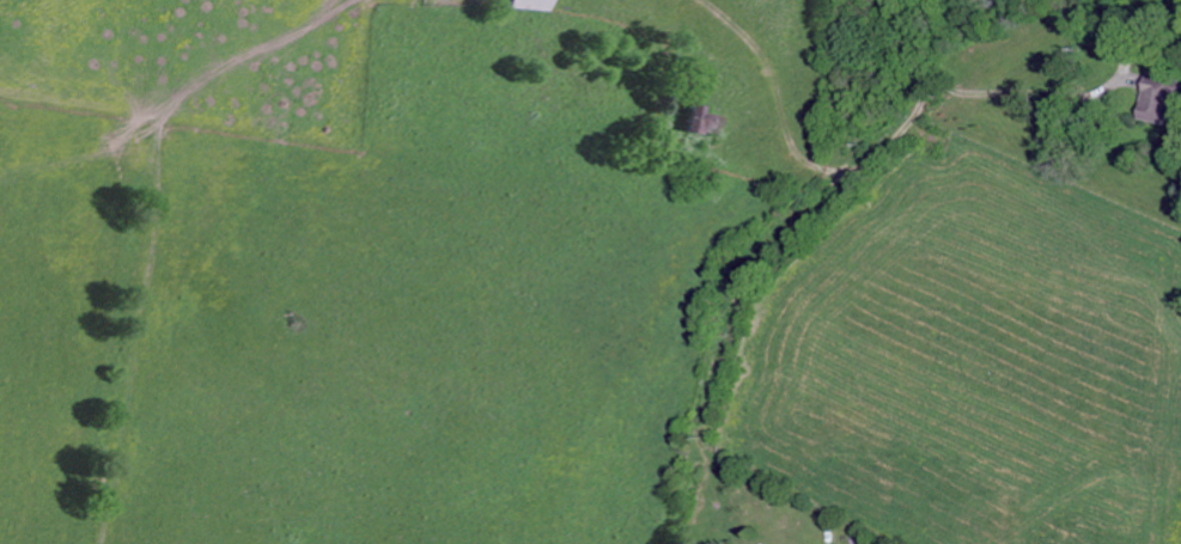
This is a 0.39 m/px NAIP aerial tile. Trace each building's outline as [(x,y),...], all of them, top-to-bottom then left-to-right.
[(548,0),(509,0),(509,10),(548,11),(548,0)] [(1141,120),(1180,128),(1180,83),(1149,77),(1141,120)] [(684,131),(716,137),(720,118),(701,114),(702,108),(689,106),(684,131)]
